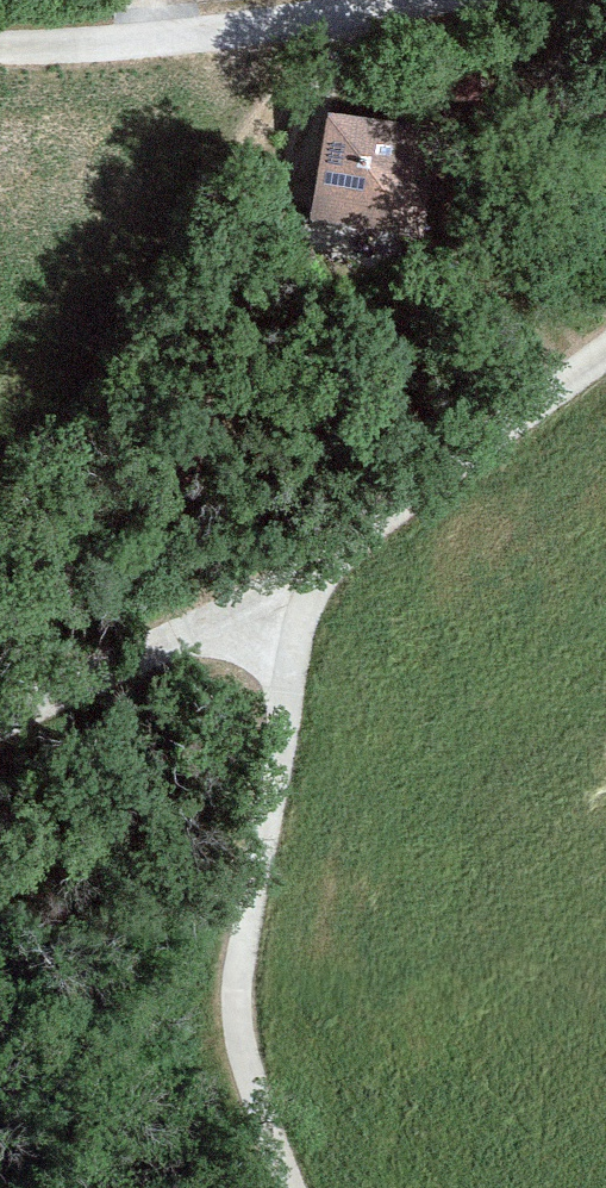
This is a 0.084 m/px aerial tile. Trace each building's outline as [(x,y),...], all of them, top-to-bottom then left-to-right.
[(429,225),(449,114),(337,94),(317,205),(429,225)]
